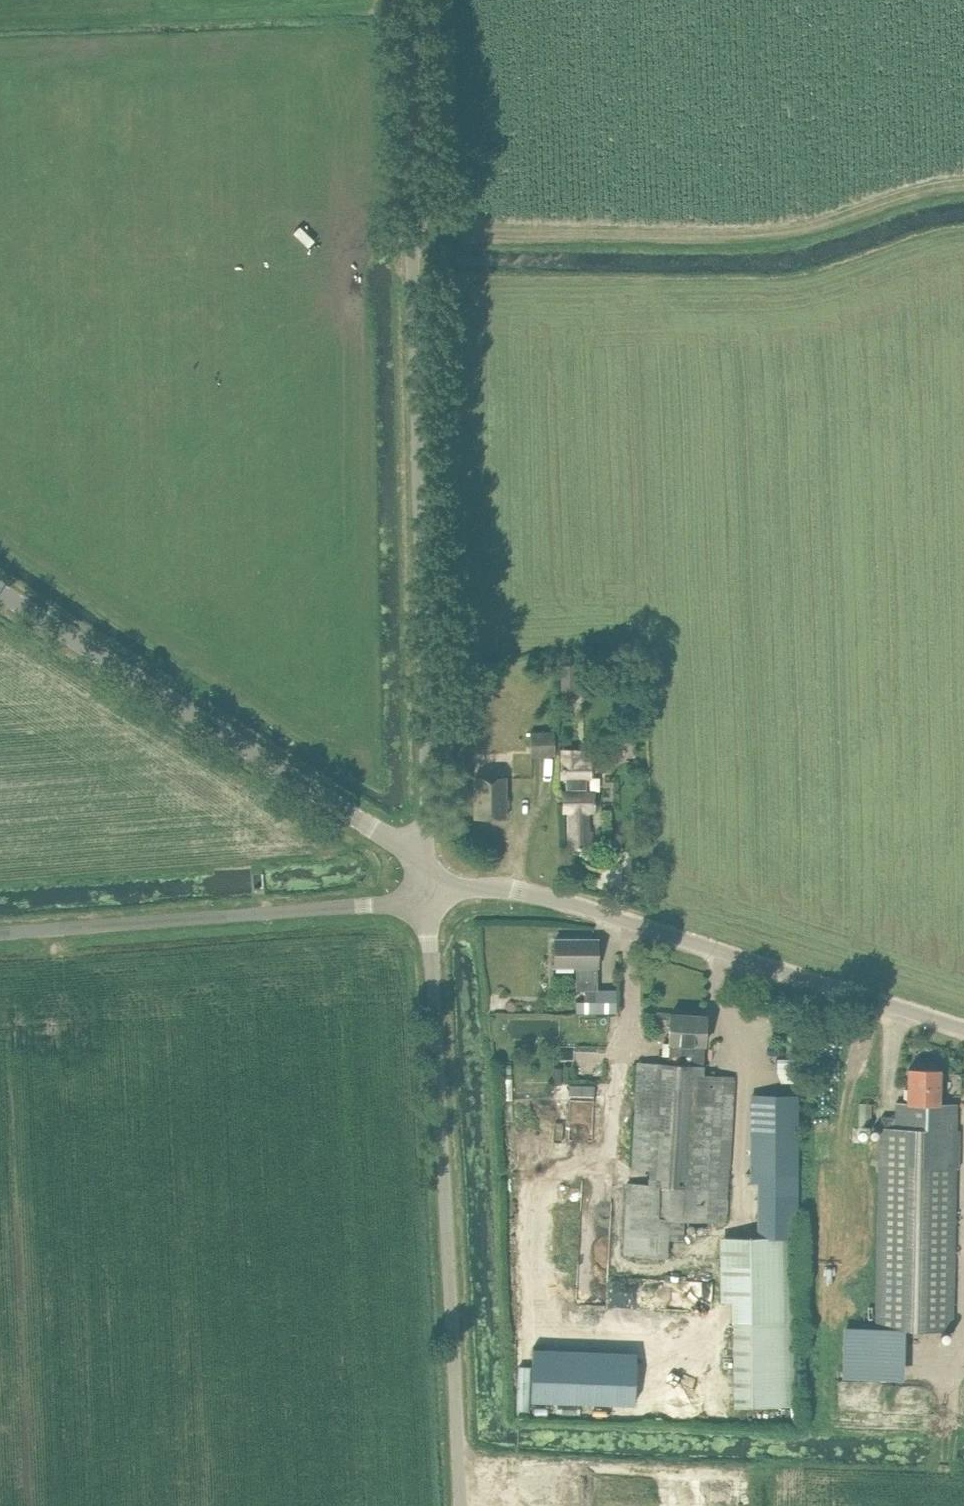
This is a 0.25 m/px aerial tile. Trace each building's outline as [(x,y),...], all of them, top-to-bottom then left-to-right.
[(554,731),(530,732),(531,756),(555,755),(554,731)] [(566,778),(586,778),(589,778),(589,762),(575,762),(575,751),(560,751),(560,778),(566,778)] [(478,775),(505,776),(505,768),(501,768),(501,756),(478,755),(478,775)] [(505,818),(505,777),(475,777),(475,818),(505,818)] [(586,778),(566,778),(566,789),(587,789),(586,778)] [(587,789),(566,789),(563,789),(563,811),(570,811),(570,849),(592,848),(592,828),(589,828),(589,809),(596,809),(596,789),(587,789)] [(614,993),(597,993),(597,990),(598,989),(598,939),(555,939),(555,967),(576,967),(576,991),(584,991),(584,1001),(576,1001),(576,1012),(597,1012),(597,1011),(614,1011),(614,993)] [(636,1082),(630,1187),(626,1256),(667,1258),(668,1237),(684,1238),(685,1220),(726,1222),(733,1096),(734,1076),(703,1074),(706,1015),(671,1013),(669,1043),(671,1043),(670,1063),(638,1062),(636,1082)] [(958,1168),(959,1150),(959,1130),(956,1130),(956,1103),(940,1103),(940,1070),(908,1070),(907,1102),(896,1102),(896,1116),(881,1116),(876,1329),(951,1331),(955,1168),(958,1168)] [(568,1084),(568,1094),(594,1095),(595,1085),(568,1084)] [(798,1217),(798,1184),(797,1115),(797,1095),(752,1094),(752,1114),(753,1173),(760,1173),(761,1218),(798,1217)] [(571,1136),(594,1137),(595,1099),(573,1099),(571,1136)]
